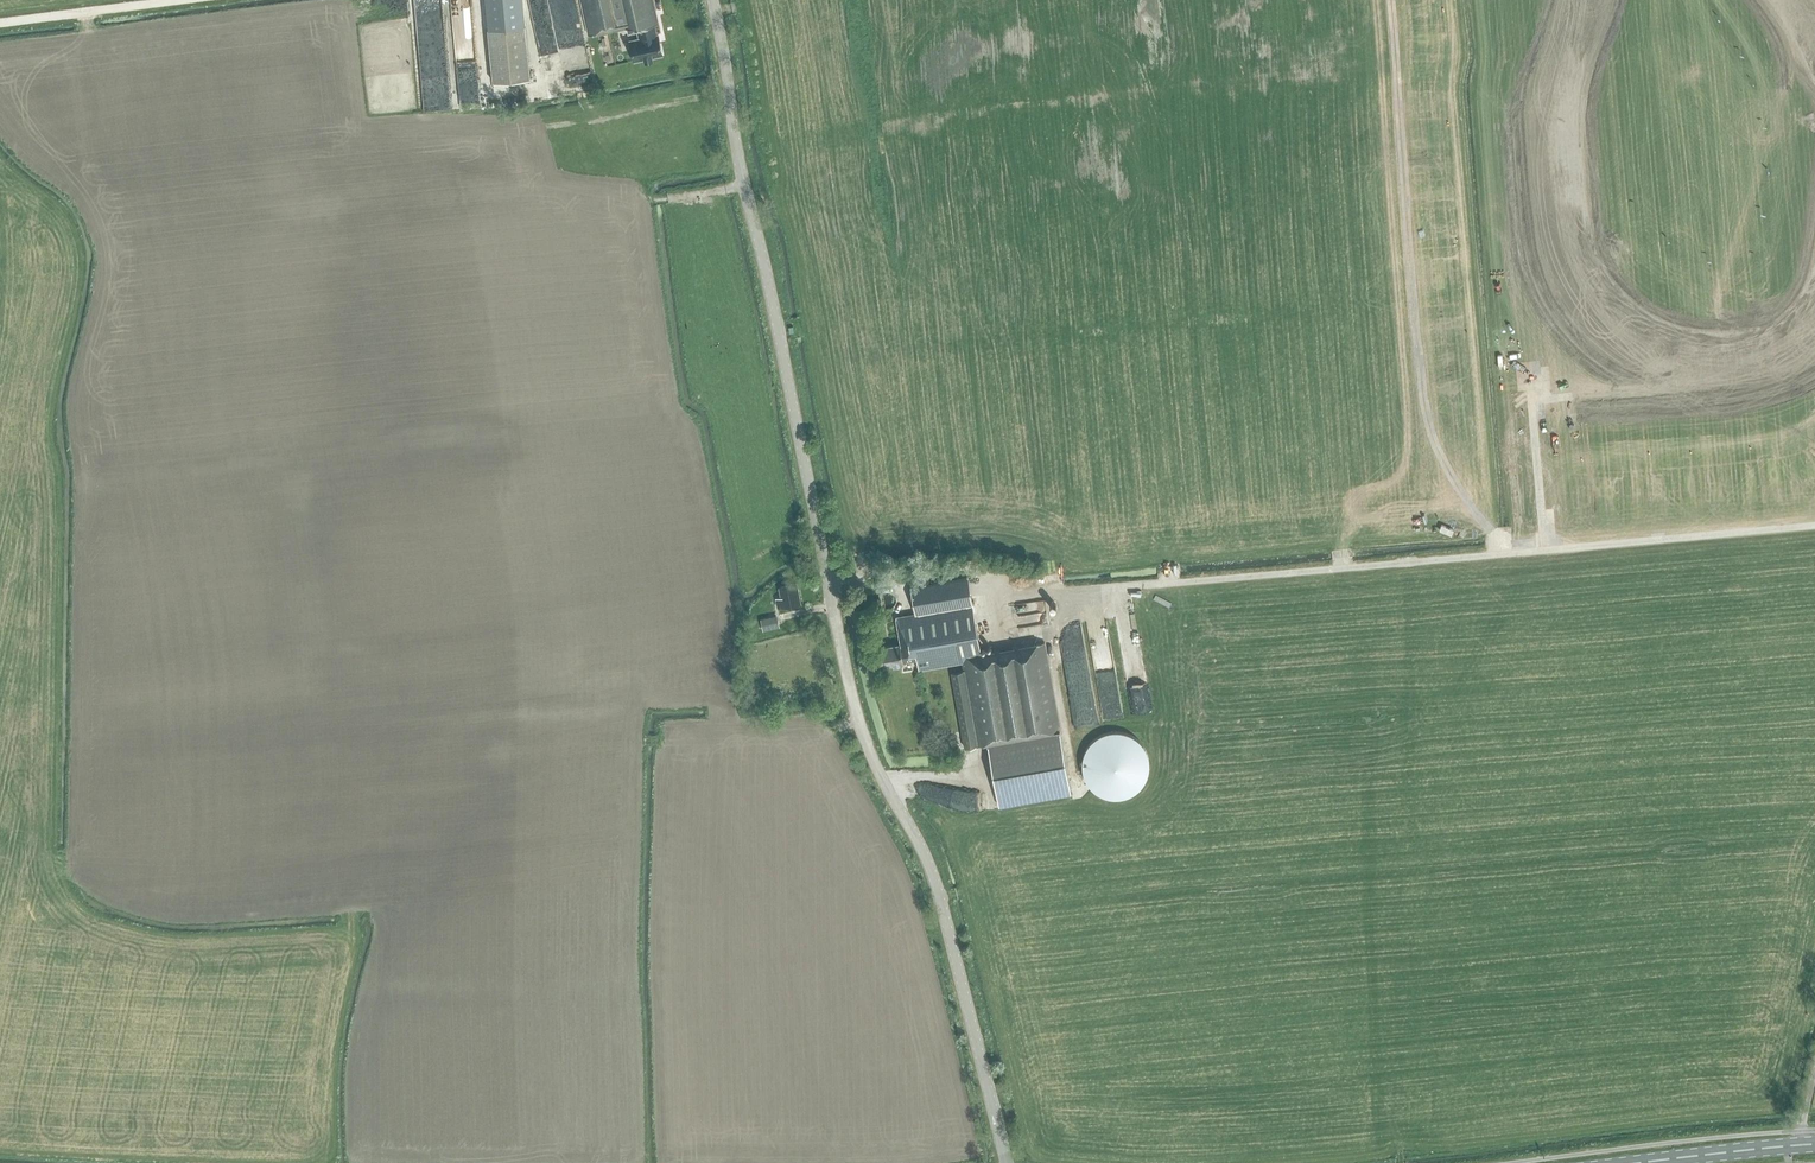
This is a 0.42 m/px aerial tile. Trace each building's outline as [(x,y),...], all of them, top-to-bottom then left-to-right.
[(493,82),(530,78),(522,0),(485,0),(493,82)] [(588,35),(628,26),(628,30),(637,28),(654,24),(658,23),(653,0),(580,0),(588,35)] [(657,35),(654,24),(637,28),(639,39),(629,41),(634,61),(644,59),(645,61),(651,60),(651,58),(663,55),(658,35),(657,35)] [(967,576),(910,586),(915,616),(972,606),(967,576)] [(778,607),(800,603),(797,583),(779,586),(782,597),(776,598),(778,607)] [(1046,599),(1014,602),(1016,626),(1048,622),(1046,599)] [(916,622),(897,625),(900,644),(879,647),(883,666),(893,665),(893,667),(902,666),(902,663),(903,663),(903,662),(918,659),(919,665),(961,657),(963,670),(951,672),(964,748),(987,744),(998,806),(1070,793),(1044,642),(981,653),(972,606),(915,616),(916,622)] [(777,615),(760,619),(761,625),(768,623),(769,627),(779,625),(777,615)] [(1116,645),(1122,643),(1118,625),(1112,626),(1116,645)] [(1090,763),(1091,781),(1102,796),(1124,795),(1142,782),(1142,773),(1140,771),(1139,765),(1133,755),(1143,748),(1115,751),(1113,747),(1107,748),(1105,745),(1109,741),(1101,742),(1099,744),(1092,744),(1085,749),(1086,758),(1090,763)]
